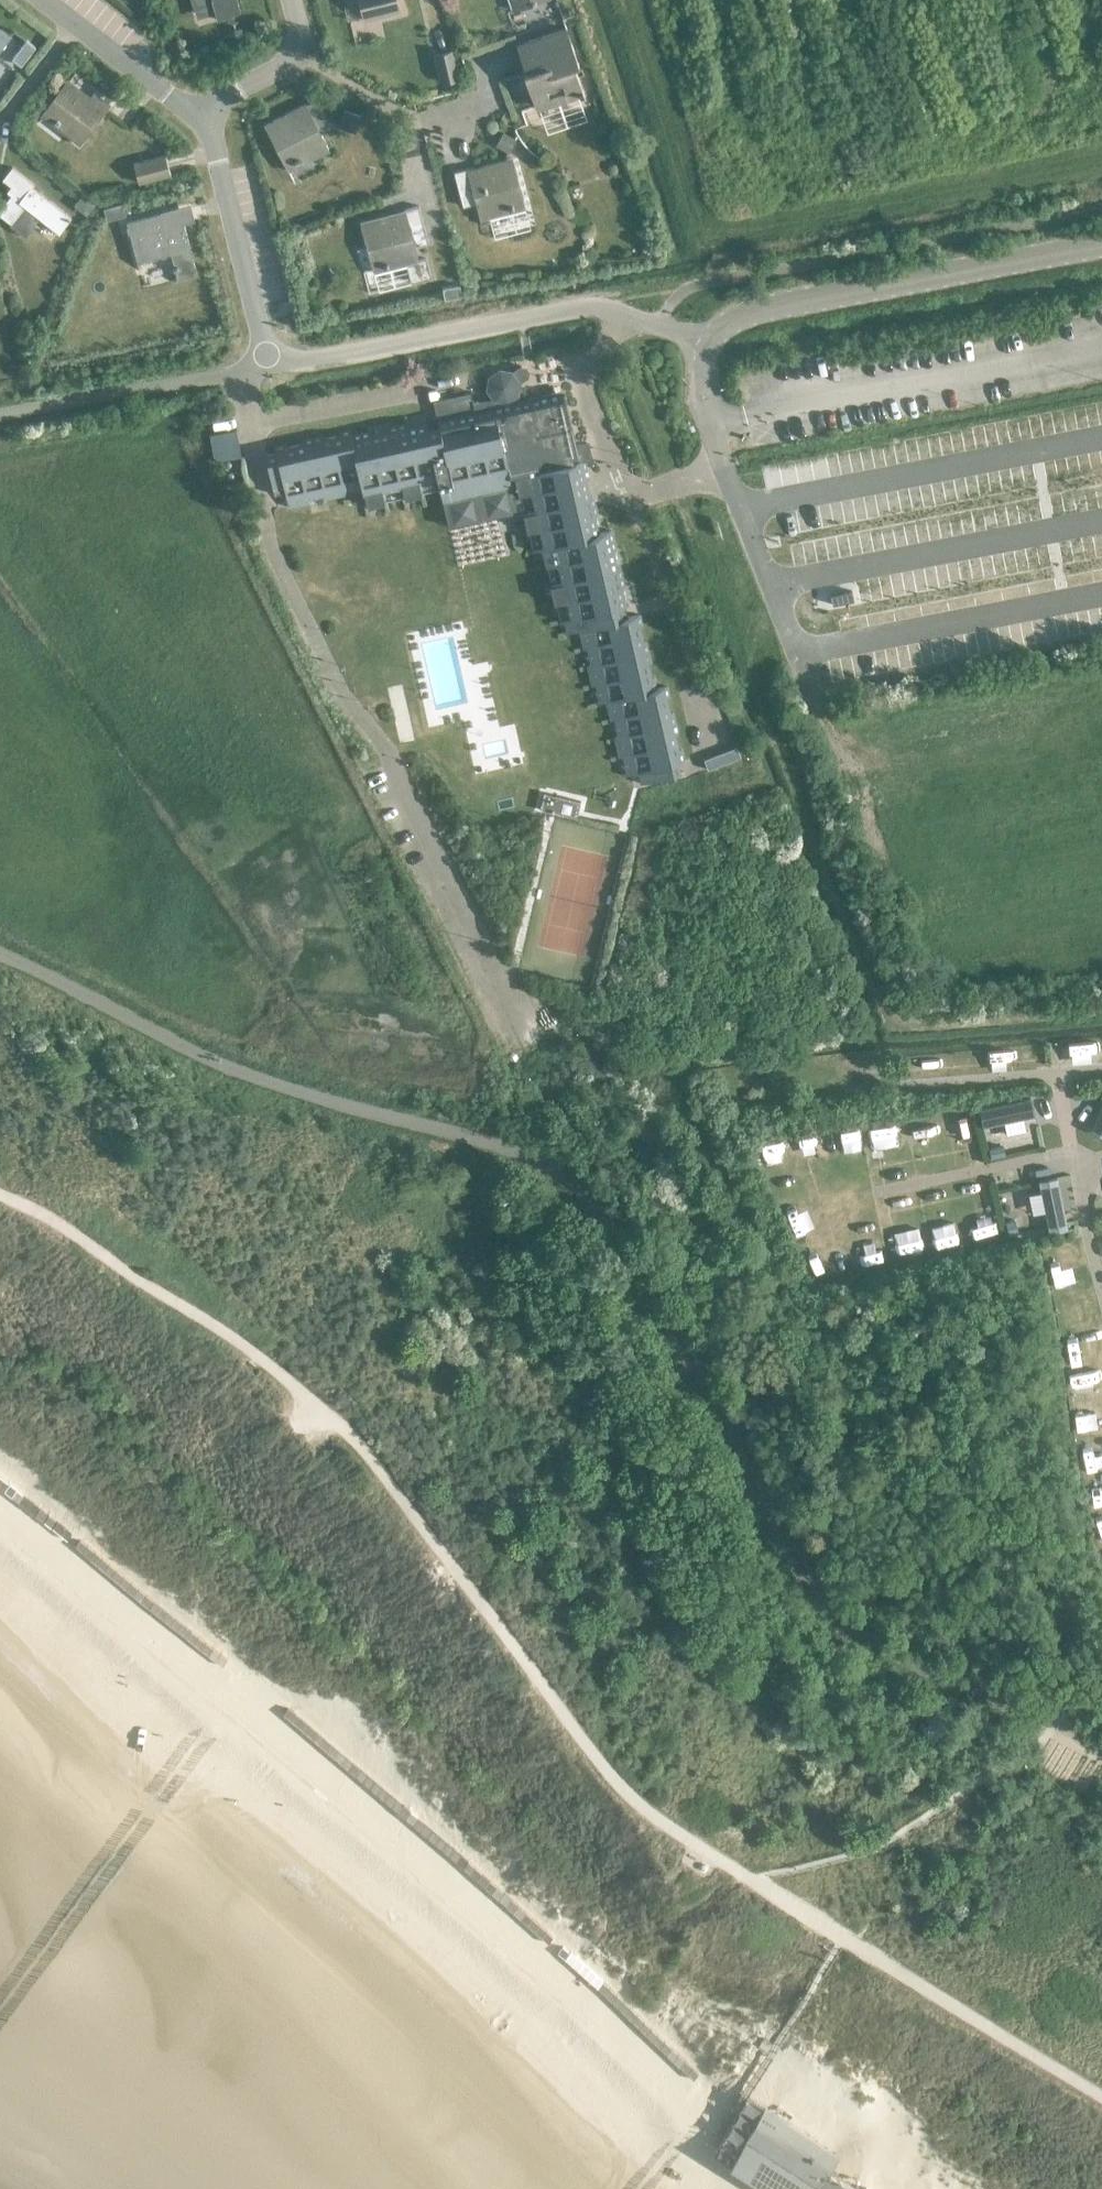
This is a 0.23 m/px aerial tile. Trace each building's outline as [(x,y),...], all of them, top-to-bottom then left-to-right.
[(241,12),(238,0),(214,0),(218,18),(241,12)] [(366,20),(401,12),(398,0),(361,0),(366,20)] [(514,10),(543,0),(511,0),(514,10)] [(9,36),(0,29),(0,47),(9,36)] [(518,45),(527,73),(525,73),(531,91),(533,90),(539,107),(557,101),(558,103),(585,94),(575,66),(580,65),(567,29),(518,45)] [(27,39),(12,57),(21,65),(36,46),(27,39)] [(437,55),(444,83),(459,79),(452,51),(437,55)] [(79,141),(108,104),(95,94),(89,102),(67,84),(46,111),(68,128),(66,130),(79,141)] [(318,156),(329,150),(307,105),(266,126),(287,168),(316,153),(318,156)] [(139,182),(170,175),(166,156),(134,163),(139,182)] [(476,203),(480,219),(494,215),(493,211),(523,203),(511,159),(455,173),(464,206),(476,203)] [(72,217),(33,187),(35,184),(12,167),(3,179),(16,189),(0,209),(0,213),(11,222),(10,224),(25,236),(41,216),(60,231),(72,217)] [(404,211),(360,222),(373,268),(406,260),(411,282),(431,276),(426,257),(419,259),(415,245),(429,242),(419,205),(403,209),(404,211)] [(127,221),(132,243),(137,262),(171,253),(178,279),(196,274),(183,222),(165,227),(161,212),(127,221)] [(460,283),(443,287),(445,298),(462,295),(460,283)] [(550,394),(519,401),(524,397),(525,384),(532,378),(533,372),(531,368),(523,367),(517,372),(503,370),(492,377),(490,391),(498,402),(507,404),(439,420),(439,417),(352,437),(351,431),(276,449),(278,454),(266,457),(275,496),(286,493),(289,508),(363,491),(366,506),(440,489),(443,500),(517,483),(532,550),(543,547),(560,621),(565,620),(568,632),(580,630),(597,704),(607,701),(624,775),(639,771),(642,783),(680,774),(678,763),(684,761),(667,687),(657,689),(640,614),(632,616),(612,531),(602,532),(581,444),(575,445),(565,400),(552,403),(550,394)] [(854,600),(852,590),(831,594),(833,604),(854,600)] [(572,797),(533,789),(528,811),(567,818),(572,797)] [(1008,1096),(992,1125),(1017,1140),(1033,1111),(1008,1096)] [(1088,1125),(1101,1132),(1101,1096),(1088,1125)] [(1043,1176),(1026,1204),(1051,1221),(1068,1192),(1043,1176)] [(829,2188),(853,2188),(856,2185),(826,2165),(835,2152),(764,2105),(744,2134),(788,2163),(784,2170),(813,2188),(814,2188),(818,2182),(829,2188)]
